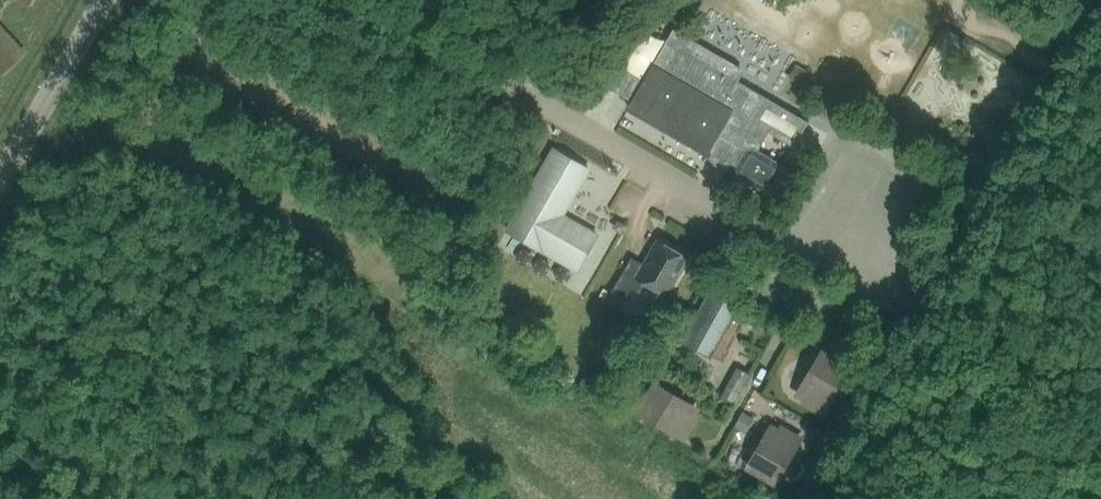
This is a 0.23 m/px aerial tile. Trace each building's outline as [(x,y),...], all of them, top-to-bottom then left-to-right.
[(795,6),(785,2),(776,23),(786,27),(795,6)] [(0,27),(0,65),(6,71),(25,53),(0,27)] [(631,102),(627,108),(708,154),(709,152),(729,163),(728,165),(733,168),(735,176),(760,190),(769,187),(777,173),(775,166),(755,155),(766,137),(791,151),(805,126),(730,83),(737,71),(670,33),(642,81),(625,71),(613,91),(631,102)] [(768,54),(762,63),(785,80),(791,71),(768,54)] [(506,230),(575,270),(596,235),(562,215),(588,170),(553,149),(506,230)] [(630,258),(608,296),(621,304),(630,288),(639,293),(644,283),(665,295),(687,257),(656,240),(642,265),(630,258)] [(709,293),(682,341),(709,356),(736,308),(709,293)] [(804,402),(818,411),(826,398),(830,400),(843,377),(817,362),(805,382),(802,382),(797,390),(799,392),(798,394),(806,399),(804,402)] [(749,375),(736,368),(720,398),(732,404),(749,375)] [(663,390),(648,416),(670,430),(673,426),(686,433),(694,419),(690,417),(695,409),(693,408),(694,405),(686,401),(684,403),(663,390)] [(765,439),(752,460),(779,475),(792,452),(788,450),(796,437),(782,428),(779,432),(771,427),(770,429),(767,429),(763,436),(765,439)]
